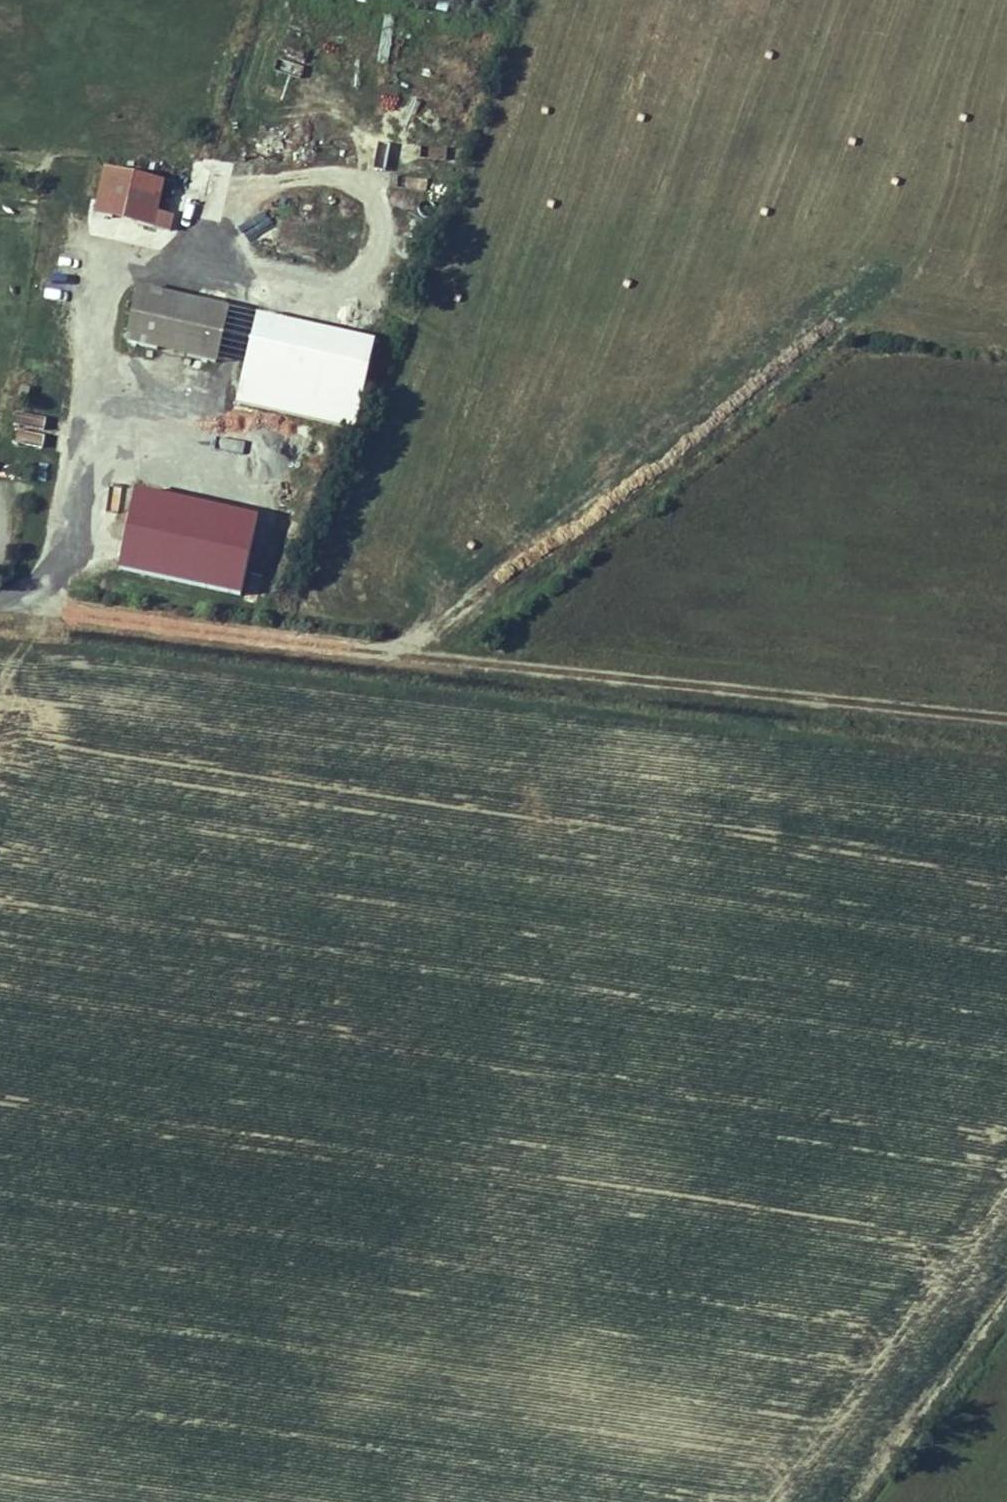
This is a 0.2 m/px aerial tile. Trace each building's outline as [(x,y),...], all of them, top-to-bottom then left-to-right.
[(164,186),(105,172),(96,210),(154,225),(164,186)] [(228,310),(140,289),(127,342),(215,363),(228,310)] [(221,551),(220,564),(249,567),(250,554),(221,551)]
